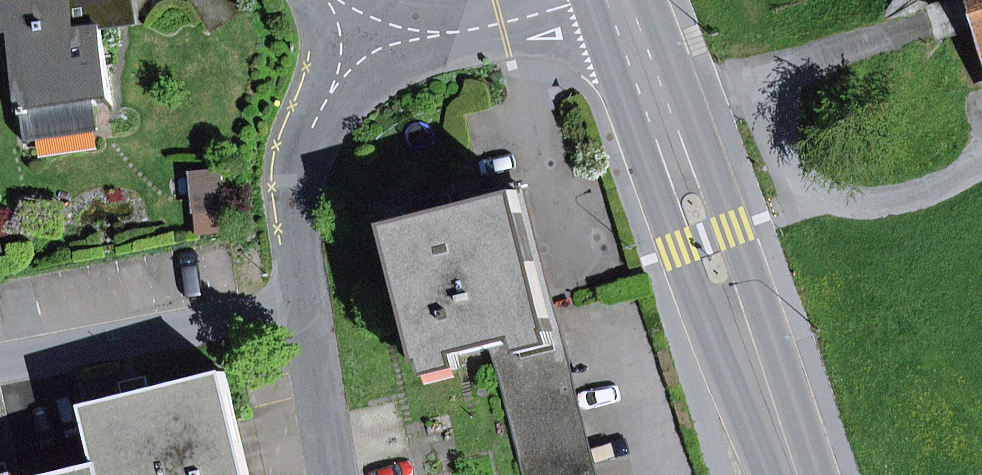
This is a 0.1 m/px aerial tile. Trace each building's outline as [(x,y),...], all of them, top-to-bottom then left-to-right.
[(23,109),(94,99),(107,97),(100,26),(75,30),(70,0),(0,0),(0,30),(11,29),(23,109)] [(75,30),(100,26),(133,21),(131,0),(70,0),(75,30)] [(99,130),(94,99),(23,109),(28,141),(99,130)] [(524,181),(473,193),(476,204),(517,193),(514,197),(537,286),(540,285),(551,329),(581,447),(589,474),(598,474),(524,181)] [(514,197),(517,193),(476,204),(455,209),(423,217),(388,226),(422,361),(424,361),(457,352),(490,344),(498,342),(551,329),(540,285),(537,286),(514,197)] [(420,201),(423,217),(455,209),(452,193),(420,201)] [(500,352),(492,354),(520,462),(581,447),(551,329),(498,342),(500,352)] [(492,354),(500,352),(498,342),(490,344),(492,354)] [(428,377),(461,368),(457,352),(424,361),(428,377)] [(87,407),(101,467),(103,474),(250,474),(226,373),(158,390),(124,398),(87,407)] [(124,398),(158,390),(154,374),(120,383),(124,398)] [(581,447),(520,462),(523,474),(589,474),(581,447)] [(8,463),(0,465),(0,474),(11,474),(8,463)] [(101,467),(67,474),(103,474),(101,467)]
